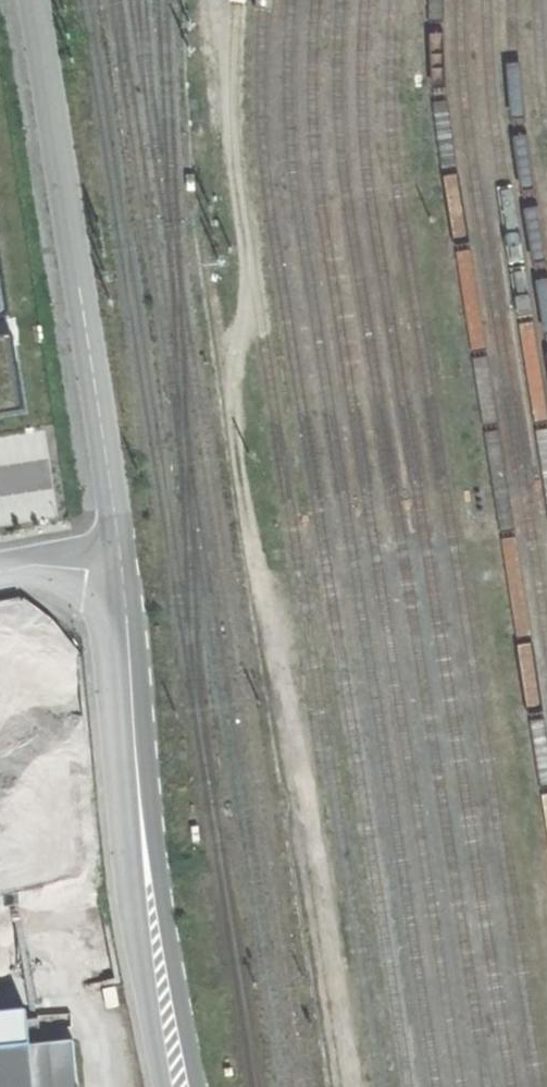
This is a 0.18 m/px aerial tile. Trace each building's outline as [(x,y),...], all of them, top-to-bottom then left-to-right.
[(0,337),(0,415),(24,411),(13,335),(0,337)] [(32,1047),(29,1012),(0,1015),(0,1050),(32,1047)] [(82,1084),(77,1042),(32,1047),(0,1050),(0,1086),(82,1086),(82,1084)]
